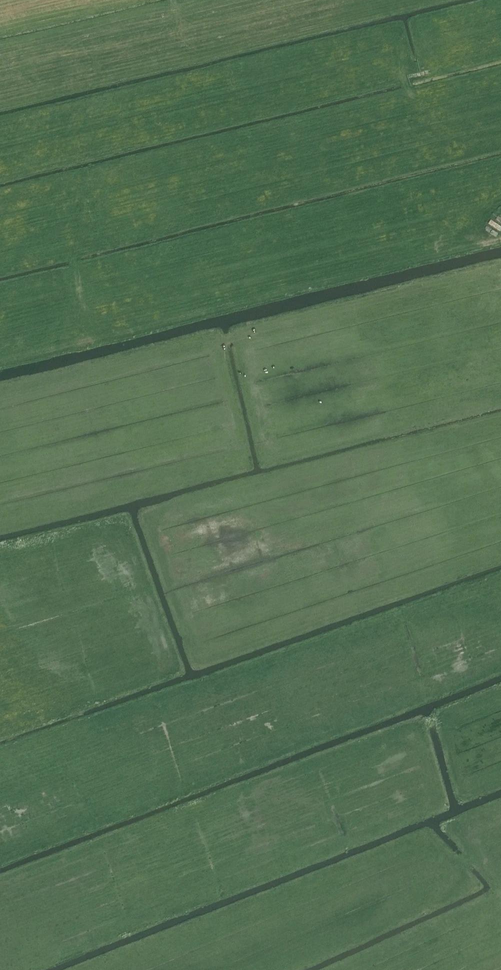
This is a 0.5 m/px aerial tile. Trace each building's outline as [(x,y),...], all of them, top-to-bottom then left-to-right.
[(493,216),(498,229),(500,227),(500,213),(493,216)]
